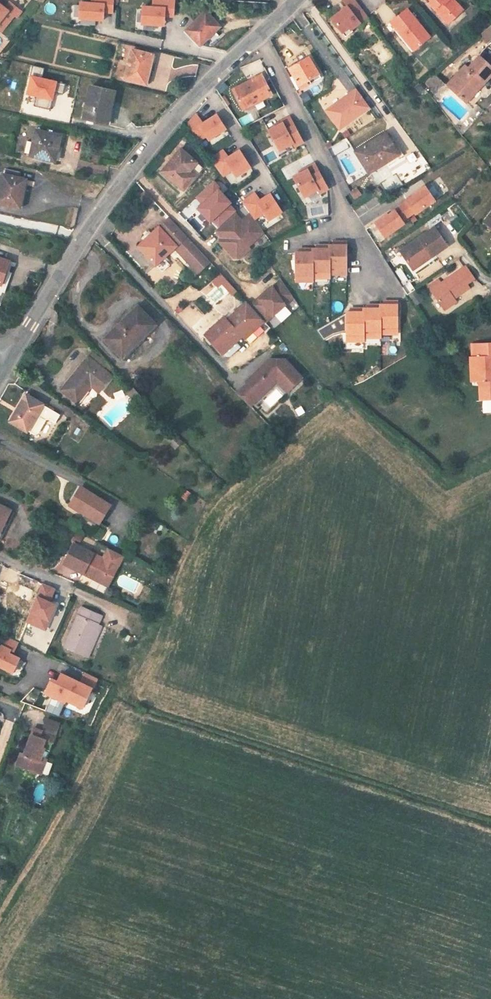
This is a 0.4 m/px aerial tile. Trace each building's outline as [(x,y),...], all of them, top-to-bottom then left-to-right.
[(82,2),(81,2),(80,19),(82,19),(90,20),(104,21),(105,13),(114,14),(115,0),(92,0),(92,3),(90,3),(82,2)] [(155,7),(144,6),(142,23),(164,25),(165,17),(174,18),(175,0),(155,0),(155,7)] [(356,0),(343,0),(348,7),(333,19),(343,33),(350,27),(352,30),(352,29),(369,16),(356,0)] [(464,10),(459,5),(455,8),(449,2),(451,0),(430,0),(432,2),(431,4),(445,18),(448,16),(451,16),(454,19),(464,10)] [(0,3),(0,23),(9,11),(18,18),(23,12),(10,2),(6,8),(0,3)] [(53,14),(57,6),(49,2),(45,10),(53,14)] [(408,10),(392,23),(403,37),(415,51),(431,38),(408,10)] [(221,26),(206,11),(186,30),(201,45),(221,26)] [(488,43),(490,40),(490,25),(480,34),(488,43)] [(350,27),(343,33),(347,37),(354,31),(352,29),(352,30),(350,27)] [(415,51),(403,37),(401,38),(413,53),(415,51)] [(150,70),(153,55),(132,51),(126,79),(148,85),(152,70),(150,70)] [(319,75),(309,57),(290,69),(302,89),(311,84),(309,81),(319,75)] [(484,85),(490,77),(490,67),(480,57),(469,69),(465,66),(447,86),(463,101),(481,82),(484,85)] [(46,68),(34,65),(32,74),(34,75),(30,92),(38,93),(36,104),(52,107),(56,90),(64,92),(66,83),(44,77),(46,68)] [(171,69),(171,77),(195,76),(195,69),(171,69)] [(272,95),(262,75),(234,90),(244,110),(272,95)] [(435,92),(445,83),(437,75),(427,84),(435,92)] [(408,90),(402,82),(399,84),(405,92),(408,90)] [(467,104),(484,85),(481,82),(463,101),(467,104)] [(224,83),(218,88),(222,92),(227,87),(224,83)] [(109,122),(115,92),(93,86),(90,98),(85,117),(90,118),(109,122)] [(370,108),(357,89),(350,94),(352,96),(335,108),(334,106),(327,111),(340,129),(370,108)] [(350,94),(334,106),(335,108),(352,96),(350,94)] [(227,129),(218,115),(204,124),(196,113),(187,124),(190,128),(188,129),(198,142),(207,136),(210,140),(227,129)] [(275,125),(276,127),(284,123),(284,124),(292,120),(290,117),(275,125)] [(268,139),(281,159),(298,150),(296,146),(304,142),(292,120),(284,124),(284,123),(276,127),(269,130),(273,137),(268,139)] [(56,161),(61,136),(37,130),(32,155),(56,161)] [(400,154),(387,132),(356,151),(370,173),(400,154)] [(173,163),(183,151),(180,149),(171,161),(173,163)] [(224,150),(211,160),(223,176),(233,169),(237,176),(251,167),(241,150),(229,157),(224,150)] [(204,168),(183,151),(173,163),(171,161),(162,171),(185,191),(204,168)] [(300,172),(301,174),(309,170),(309,171),(317,167),(315,164),(300,172)] [(293,186),(306,206),(323,197),(321,193),(329,189),(317,167),(309,171),(309,170),(301,174),(294,177),(298,184),(293,186)] [(28,191),(30,180),(20,178),(21,172),(7,169),(6,174),(4,174),(0,193),(0,203),(20,208),(24,190),(28,191)] [(232,171),(224,177),(229,183),(237,177),(232,171)] [(407,201),(401,205),(402,206),(409,216),(415,212),(415,213),(435,199),(425,185),(413,194),(414,195),(407,200),(407,201)] [(361,195),(357,189),(352,193),(356,199),(361,195)] [(24,208),(28,191),(24,190),(20,208),(24,208)] [(138,196),(148,206),(154,200),(145,190),(138,196)] [(256,193),(243,202),(251,213),(255,219),(264,212),(269,220),(282,211),(271,194),(261,200),(256,193)] [(387,213),(375,222),(384,236),(404,222),(403,222),(410,217),(409,216),(402,206),(396,210),(395,209),(388,214),(387,213)] [(483,222),(490,228),(490,212),(483,222)] [(233,258),(239,258),(249,249),(246,245),(263,230),(255,219),(251,213),(242,221),(235,213),(215,230),(223,238),(219,241),(233,258)] [(169,217),(138,245),(152,261),(160,253),(163,257),(174,246),(197,272),(209,261),(169,217)] [(400,250),(410,265),(429,252),(431,256),(447,245),(434,226),(400,250)] [(286,242),(284,238),(274,245),(273,243),(262,251),(266,256),(286,242)] [(330,246),(330,275),(347,275),(347,242),(338,242),(338,246),(333,246),(330,246)] [(313,249),(313,278),(330,278),(330,275),(330,246),(321,246),(321,249),(317,249),(313,249)] [(296,282),(313,282),(313,278),(313,249),(304,249),(304,253),(300,253),(296,253),(296,282)] [(410,265),(412,268),(431,256),(429,252),(410,265)] [(160,253),(152,261),(155,264),(163,257),(160,253)] [(10,272),(8,271),(11,261),(0,258),(0,295),(2,296),(3,292),(10,272)] [(433,272),(442,267),(439,261),(430,267),(433,272)] [(455,301),(455,299),(453,298),(469,287),(466,283),(474,277),(466,265),(442,282),(443,284),(432,292),(437,299),(443,308),(444,309),(445,308),(455,301)] [(12,273),(10,272),(3,292),(6,293),(12,273)] [(221,273),(212,281),(217,287),(222,283),(230,291),(231,290),(227,286),(230,283),(221,273)] [(283,281),(260,299),(252,306),(266,322),(283,308),(293,299),(294,298),(283,281)] [(248,302),(241,308),(228,319),(226,317),(206,335),(222,352),(241,334),(248,341),(254,341),(268,328),(265,326),(268,324),(266,322),(252,306),(248,302)] [(384,306),(381,306),(381,308),(381,335),(398,335),(398,308),(398,302),(388,302),(388,306),(384,306)] [(192,303),(179,315),(191,327),(204,314),(192,303)] [(140,308),(138,306),(136,308),(104,339),(125,360),(150,335),(148,333),(156,325),(140,308)] [(367,309),(364,309),(364,338),(381,339),(381,335),(381,306),(372,306),(372,310),(367,309)] [(364,342),(364,309),(355,309),(355,313),(351,313),(347,313),(316,330),(323,341),(333,334),(343,333),(347,333),(347,342),(364,342)] [(206,335),(204,336),(222,357),(231,357),(248,341),(241,334),(222,352),(206,335)] [(475,345),(476,357),(468,358),(470,383),(478,382),(479,401),(490,401),(490,373),(488,357),(490,357),(490,344),(475,345)] [(89,357),(104,370),(109,364),(93,351),(89,357)] [(87,389),(88,390),(90,388),(93,384),(102,391),(113,376),(104,370),(90,358),(89,357),(82,366),(63,390),(77,402),(82,396),(87,389)] [(248,384),(237,394),(250,407),(261,397),(257,393),(267,384),(274,384),(277,382),(287,393),(302,378),(285,360),(270,360),(246,382),(248,384)] [(257,393),(261,397),(274,384),(267,384),(257,393)] [(133,388),(128,393),(138,404),(144,399),(133,388)] [(61,415),(26,395),(11,422),(28,432),(28,431),(35,435),(39,434),(47,421),(50,419),(57,423),(61,415)] [(183,442),(173,432),(166,439),(176,449),(183,442)] [(81,487),(70,505),(82,512),(90,517),(99,523),(110,505),(90,493),(82,488),(81,487)] [(10,510),(0,505),(0,533),(10,510)] [(1,540),(14,512),(10,510),(0,533),(0,539),(1,540)] [(164,526),(159,523),(156,529),(161,532),(164,526)] [(73,543),(63,563),(82,573),(90,577),(102,583),(117,553),(108,548),(102,558),(90,552),(82,548),(73,543)] [(123,555),(117,553),(102,583),(107,586),(123,555)] [(44,596),(38,593),(31,609),(37,612),(44,596)] [(101,616),(90,611),(82,608),(81,608),(65,646),(82,653),(85,655),(90,644),(98,624),(101,616)] [(103,626),(98,624),(90,644),(85,655),(90,657),(103,626)] [(0,646),(0,666),(12,672),(19,658),(8,653),(9,650),(13,651),(17,641),(5,636),(0,646)] [(74,679),(59,673),(56,680),(50,678),(44,692),(51,695),(44,710),(58,715),(64,701),(65,699),(81,706),(82,704),(90,687),(90,688),(95,677),(90,675),(83,672),(82,674),(78,682),(74,679)] [(47,719),(43,731),(56,736),(60,724),(47,719)] [(46,749),(51,751),(56,736),(43,731),(35,728),(25,755),(22,754),(18,765),(38,772),(39,770),(43,759),(46,749)] [(43,759),(39,770),(44,772),(48,760),(43,759)]
